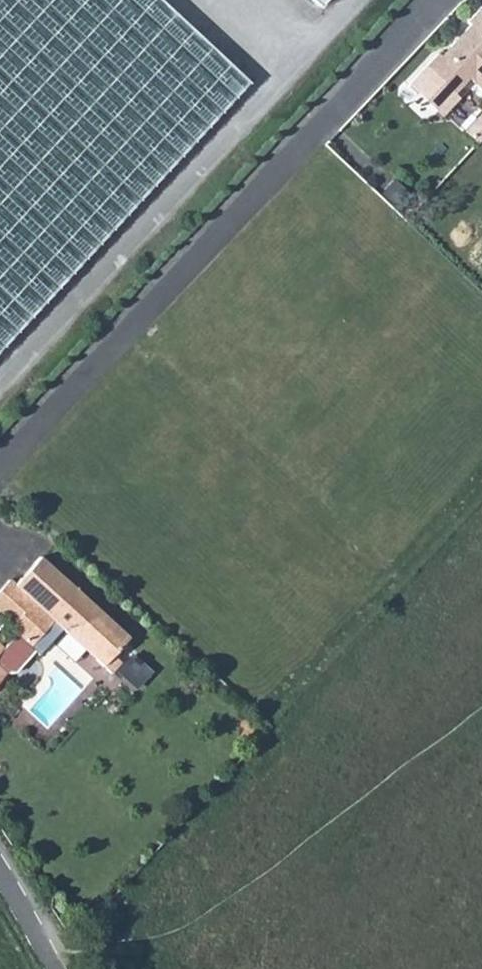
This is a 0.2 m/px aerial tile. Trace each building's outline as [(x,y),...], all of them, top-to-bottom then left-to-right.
[(242,76),(160,0),(0,0),(0,338),(242,76)] [(459,26),(480,46),(481,44),(481,25),(467,12),(456,23),(459,26)] [(414,70),(442,96),(457,80),(481,102),(475,109),(481,115),(481,48),(480,46),(459,26),(448,38),(452,41),(447,47),(443,44),(429,58),(426,56),(414,70)] [(448,38),(443,44),(447,47),(452,41),(448,38)] [(467,146),(481,130),(481,115),(475,109),(452,133),(467,146)] [(17,587),(57,623),(115,674),(125,663),(116,655),(132,638),(42,558),(17,587)] [(0,595),(0,607),(23,628),(21,632),(36,645),(57,623),(17,587),(11,581),(0,595)] [(8,672),(10,670),(17,676),(41,650),(36,645),(21,632),(5,649),(0,654),(0,664),(8,672)] [(8,672),(0,664),(0,681),(8,672)]
